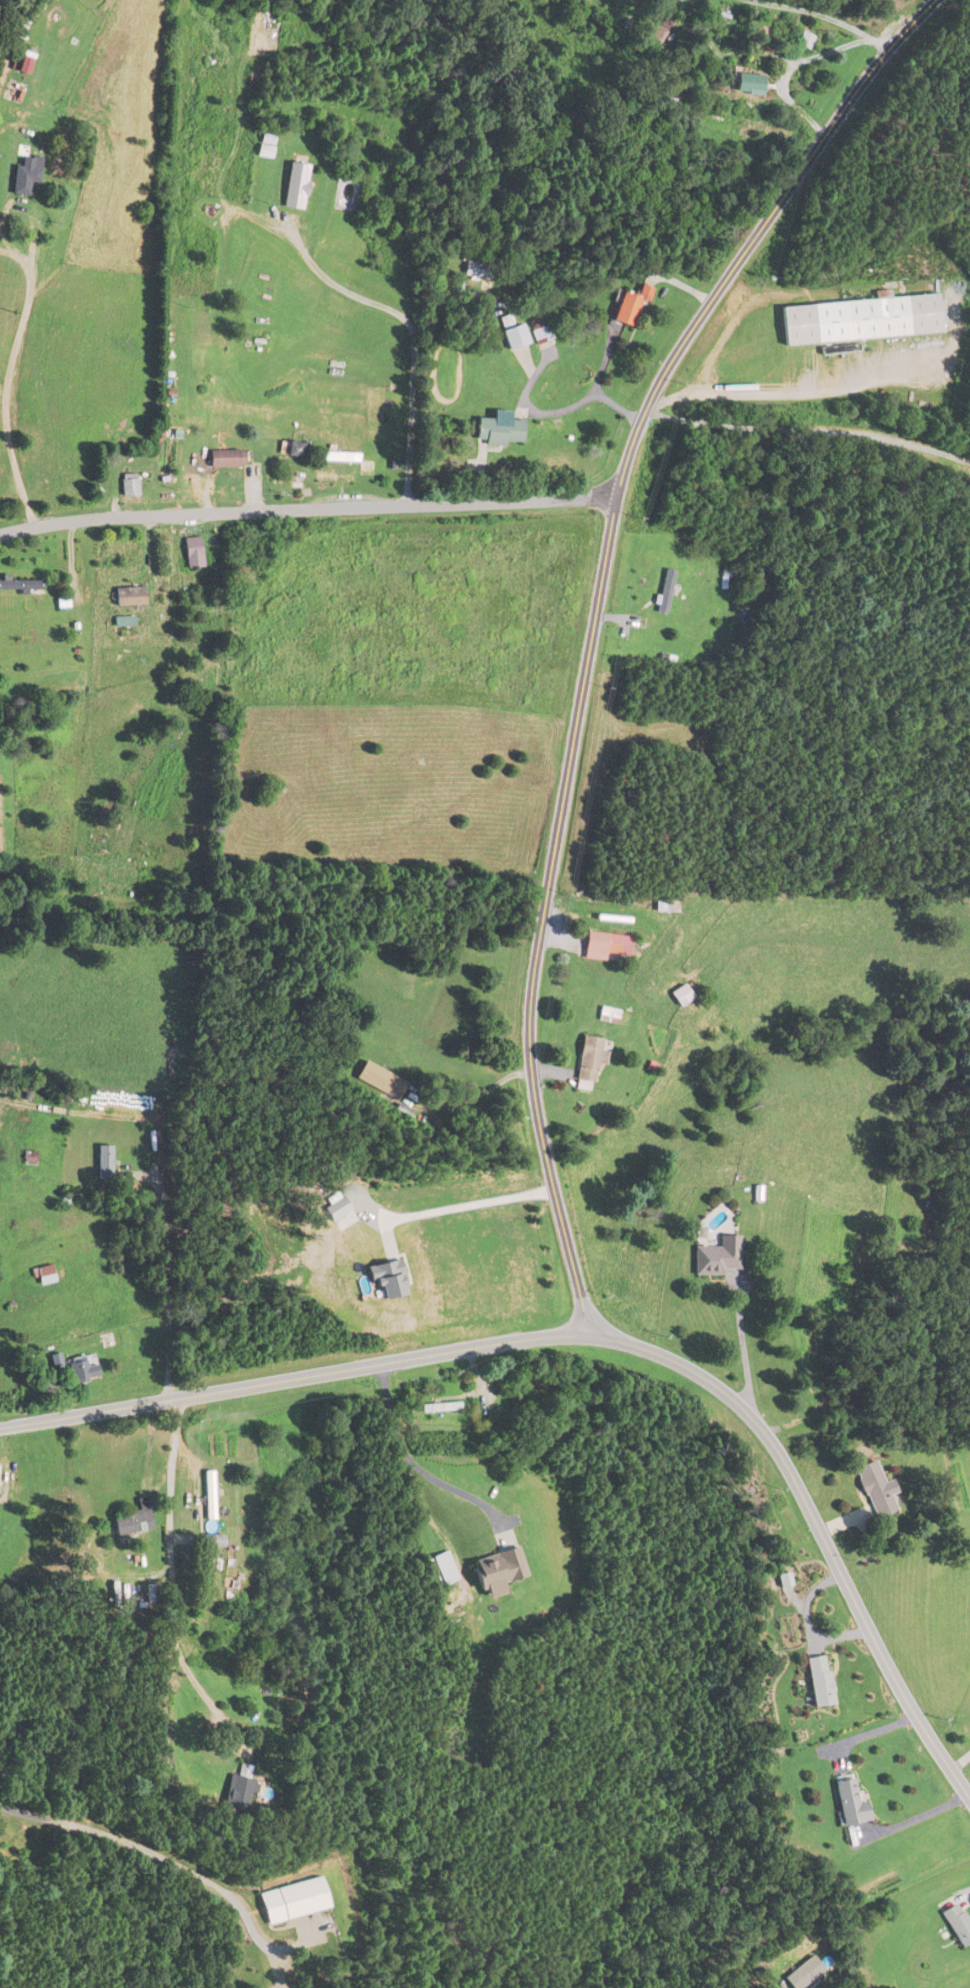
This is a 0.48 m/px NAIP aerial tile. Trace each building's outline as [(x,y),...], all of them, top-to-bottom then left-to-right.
[(674,18),(662,10),(643,40),(654,48),(674,18)] [(796,44),(808,49),(814,37),(802,32),(796,44)] [(757,90),(756,98),(767,98),(768,71),(732,70),(731,90),(757,90)] [(257,157),(271,158),(274,133),(260,131),(257,157)] [(308,165),(287,163),(284,209),(305,210),(308,165)] [(12,195),(28,195),(28,183),(38,183),(38,166),(12,166),(12,195)] [(463,279),(491,280),(492,264),(464,263),(463,279)] [(620,292),(611,322),(632,328),(640,300),(647,302),(651,289),(640,286),(637,298),(620,292)] [(938,335),(936,296),(779,306),(782,345),(938,335)] [(525,306),(533,345),(549,342),(541,303),(525,306)] [(513,326),(511,315),(500,318),(506,350),(526,346),(522,325),(513,326)] [(520,421),(475,421),(475,445),(520,446),(520,421)] [(286,457),(300,458),(301,445),(287,443),(286,457)] [(242,468),(242,451),(208,452),(208,468),(242,468)] [(135,475),(119,475),(119,497),(135,497),(135,475)] [(201,569),(199,539),(182,540),(184,570),(201,569)] [(673,571),(663,570),(656,614),(666,615),(673,571)] [(18,596),(41,596),(41,582),(8,582),(8,577),(0,577),(0,592),(18,592),(18,596)] [(113,590),(113,607),(143,607),(143,582),(121,582),(121,590),(113,590)] [(676,900),(653,900),(653,912),(676,912),(676,900)] [(618,961),(619,934),(584,932),(583,959),(618,961)] [(690,997),(680,984),(668,993),(678,1007),(690,997)] [(620,1011),(600,1007),(598,1020),(617,1024),(620,1011)] [(580,1036),(574,1088),(591,1090),(594,1062),(602,1063),(604,1051),(599,1050),(601,1039),(580,1036)] [(355,1078),(396,1100),(405,1083),(364,1060),(355,1078)] [(113,1144),(112,1178),(98,1178),(98,1144),(113,1144)] [(31,1163),(31,1152),(21,1152),(21,1163),(31,1163)] [(692,1246),(692,1274),(738,1274),(738,1234),(717,1234),(717,1246),(692,1246)] [(33,1268),(36,1286),(54,1282),(50,1264),(33,1268)] [(64,1360),(71,1384),(98,1378),(94,1363),(85,1366),(82,1355),(64,1360)] [(421,1404),(421,1414),(461,1414),(461,1404),(421,1404)] [(853,1468),(871,1520),(893,1512),(875,1460),(853,1468)] [(152,1531),(148,1498),(137,1499),(139,1513),(112,1516),(114,1536),(152,1531)] [(223,1535),(203,1535),(203,1548),(223,1548),(223,1535)] [(470,1559),(477,1592),(483,1590),(485,1598),(502,1594),(499,1583),(524,1578),(518,1548),(470,1559)] [(221,1551),(210,1551),(209,1592),(220,1593),(221,1551)] [(456,1579),(445,1551),(424,1559),(436,1587),(456,1579)] [(804,1659),(812,1708),(832,1705),(823,1656),(804,1659)] [(228,1774),(220,1808),(242,1812),(252,1767),(239,1764),(236,1776),(228,1774)] [(832,1783),(840,1826),(867,1821),(863,1801),(855,1803),(851,1779),(832,1783)] [(263,1925),(326,1910),(318,1878),(256,1893),(263,1925)] [(969,1942),(969,1926),(957,1903),(940,1913),(960,1948),(969,1942)] [(791,1987),(823,1961),(816,1952),(784,1979),(791,1987)]
